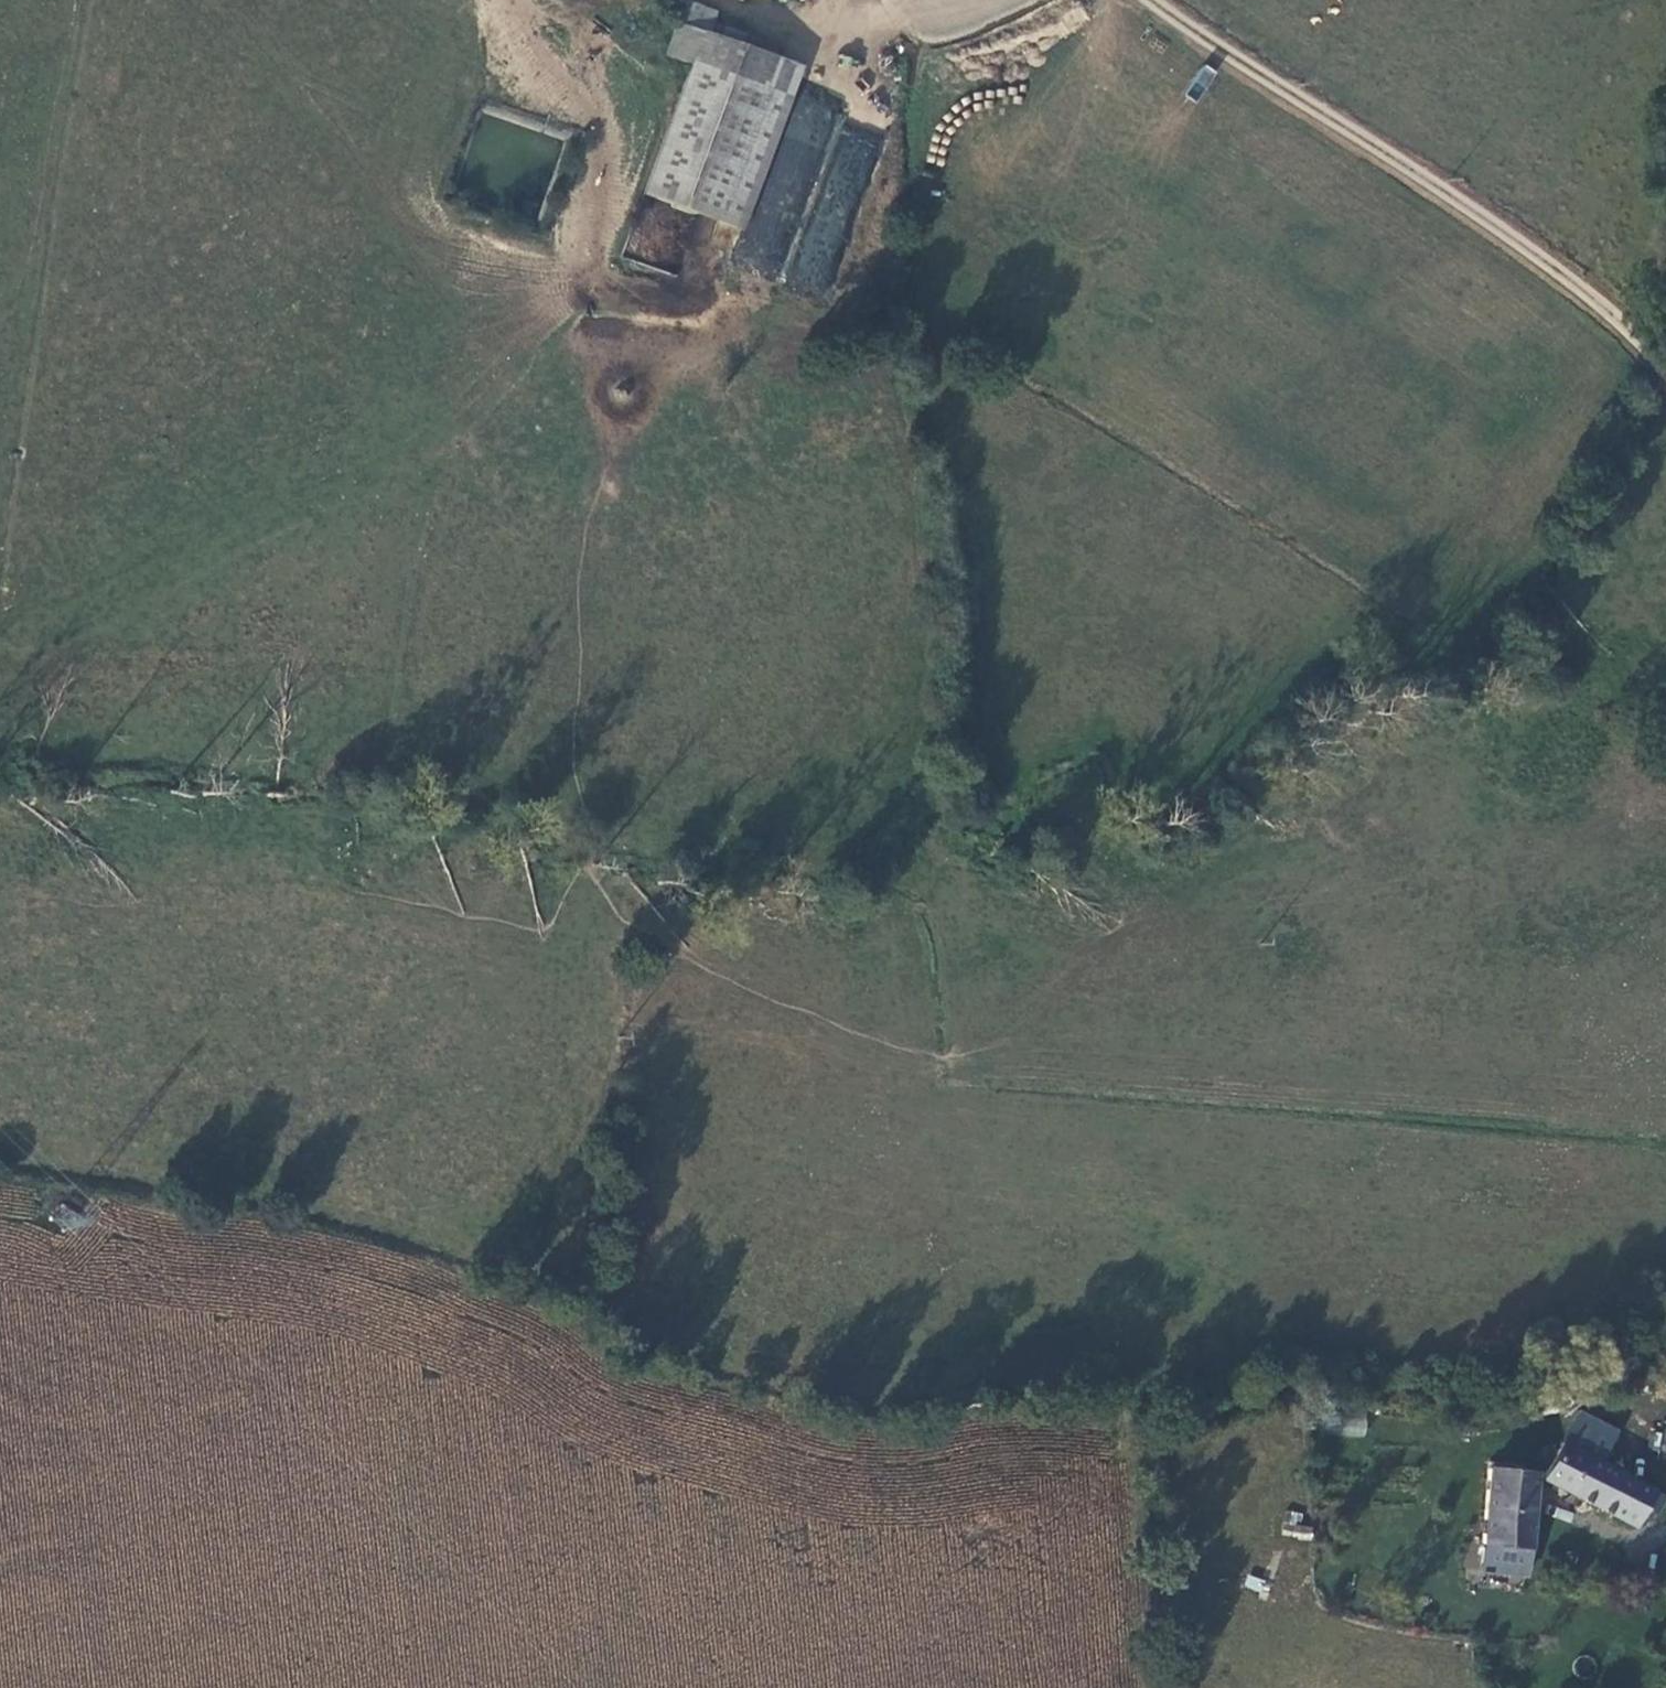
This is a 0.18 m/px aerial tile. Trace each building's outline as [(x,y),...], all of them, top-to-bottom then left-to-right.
[(642,196),(739,235),(802,71),(713,37),(718,23),(683,10),(665,58),(691,69),(642,196)] [(1185,91),(1195,100),(1217,74),(1207,65),(1185,91)] [(734,264),(821,297),(880,142),(834,125),(824,150),(783,135),(734,264)] [(1366,1417),(1340,1418),(1340,1435),(1366,1435),(1366,1417)] [(1644,1504),(1651,1492),(1591,1456),(1551,1434),(1546,1441),(1543,1437),(1538,1437),(1533,1439),(1530,1443),(1530,1449),(1533,1454),(1538,1456),(1532,1469),(1620,1517),(1632,1499),(1644,1504)] [(1523,1465),(1479,1461),(1475,1514),(1475,1537),(1519,1539),(1523,1465)] [(1516,1564),(1519,1539),(1475,1537),(1473,1562),(1516,1564)]
